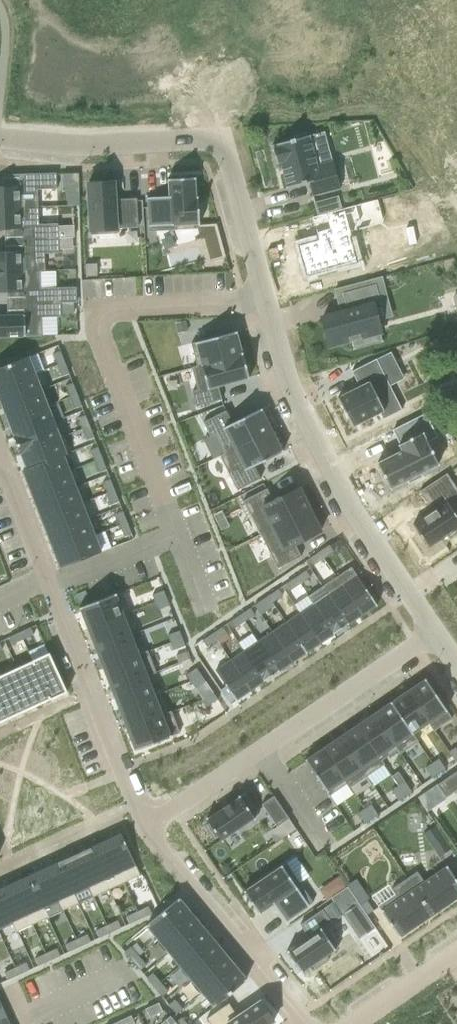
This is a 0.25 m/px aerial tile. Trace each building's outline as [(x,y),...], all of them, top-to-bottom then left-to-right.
[(290,141),(271,146),(277,166),(279,165),(281,165),(282,170),(287,188),(308,182),(312,196),(340,189),(332,161),(325,163),(316,166),(314,157),(308,136),(306,136),(306,134),(305,133),(293,137),(294,140),(290,141)] [(0,188),(0,208),(38,207),(37,190),(56,189),(56,173),(8,175),(9,188),(0,188)] [(163,197),(146,198),(146,200),(147,200),(149,225),(148,225),(148,227),(149,227),(149,232),(197,229),(197,225),(197,224),(197,225),(199,225),(197,197),(195,197),(194,180),(195,180),(195,178),(167,180),(167,181),(168,181),(169,199),(163,200),(163,197)] [(114,183),(87,184),(90,235),(116,234),(116,229),(138,228),(136,199),(120,199),(120,202),(115,203),(114,183)] [(317,240),(298,245),(306,277),(357,263),(350,237),(351,236),(350,233),(384,224),(377,199),(311,217),(317,240)] [(0,208),(0,229),(4,228),(10,228),(10,240),(58,238),(57,224),(38,225),(38,207),(0,208)] [(197,225),(197,229),(200,240),(204,239),(210,262),(225,258),(216,224),(199,225),(197,225)] [(45,271),(44,253),(58,253),(58,238),(10,240),(10,252),(5,252),(0,252),(0,272),(45,271)] [(0,272),(0,293),(6,292),(12,292),(12,304),(76,302),(76,287),(41,288),(40,272),(45,272),(45,271),(0,272)] [(339,313),(322,318),(327,338),(328,338),(330,346),(338,344),(352,341),(354,348),(352,349),(353,350),(383,342),(382,341),(376,321),(373,307),(381,305),(375,285),(342,294),(347,311),(339,313)] [(0,316),(0,337),(42,336),(41,317),(57,317),(61,317),(60,303),(76,302),(12,304),(13,316),(7,316),(0,316)] [(175,324),(178,333),(187,331),(185,322),(175,324)] [(236,332),(191,344),(197,366),(191,368),(191,369),(242,355),(242,353),(241,353),(236,334),(237,333),(236,332)] [(60,351),(52,354),(57,365),(64,362),(60,351)] [(242,355),(191,369),(197,390),(192,392),(196,407),(221,400),(218,386),(247,378),(247,379),(249,379),(242,355)] [(0,368),(0,387),(35,374),(28,357),(0,368)] [(338,397),(337,398),(352,427),(353,427),(353,426),(379,413),(382,420),(401,410),(376,359),(351,372),(359,387),(338,398),(338,397)] [(64,362),(57,365),(61,376),(69,374),(64,362)] [(0,387),(0,402),(1,405),(41,390),(35,374),(0,387)] [(72,383),(65,386),(69,397),(77,394),(72,383)] [(443,400),(456,393),(456,392),(453,384),(439,391),(443,400)] [(41,390),(1,405),(8,421),(47,406),(41,390)] [(77,394),(69,397),(74,409),(81,406),(77,394)] [(47,406),(8,421),(14,436),(13,437),(13,438),(53,422),(47,406)] [(226,411),(203,423),(210,437),(215,434),(223,449),(225,453),(219,456),(220,457),(271,431),(261,411),(262,410),(261,409),(232,423),(226,411)] [(401,451),(377,463),(390,489),(407,481),(408,484),(422,477),(420,474),(438,465),(427,442),(436,437),(425,414),(394,430),(401,443),(398,445),(401,451)] [(85,415),(77,418),(82,429),(89,427),(85,415)] [(53,422),(13,438),(20,454),(59,438),(53,422)] [(89,427),(82,429),(86,441),(93,438),(89,427)] [(271,431),(220,457),(237,490),(260,479),(254,466),(282,452),(282,450),(281,451),(271,431)] [(59,438),(20,454),(26,469),(22,470),(23,471),(66,454),(59,438)] [(97,447),(90,450),(94,461),(102,459),(97,447)] [(66,454),(23,471),(29,487),(68,472),(62,456),(66,455),(66,454)] [(102,459),(94,461),(99,472),(106,470),(102,459)] [(68,472),(29,487),(35,503),(75,488),(68,472)] [(412,525),(428,548),(447,536),(450,540),(451,539),(450,538),(456,533),(456,519),(454,515),(456,513),(456,494),(445,476),(447,475),(446,474),(419,491),(415,494),(416,495),(420,493),(432,512),(412,525)] [(110,480),(102,482),(107,493),(114,491),(110,480)] [(75,488),(35,503),(41,519),(81,504),(75,488)] [(266,489),(243,501),(260,535),(310,510),(299,488),(273,501),(266,489)] [(114,491),(107,493),(111,505),(118,502),(114,491)] [(81,504),(41,519),(48,535),(87,520),(81,504)] [(310,510),(260,535),(277,569),(300,557),(294,544),(320,531),(310,510)] [(122,512),(115,515),(119,526),(127,523),(122,512)] [(87,520),(48,535),(54,551),(93,536),(87,520)] [(127,523),(119,526),(124,537),(131,534),(127,523)] [(93,536),(54,551),(60,568),(100,553),(93,536)] [(329,545),(319,552),(323,559),(333,552),(329,545)] [(319,552),(309,559),(313,565),(323,559),(319,552)] [(350,567),(336,577),(361,615),(375,606),(376,606),(350,567)] [(305,571),(295,577),(300,584),(310,578),(305,571)] [(295,577),(285,584),(290,591),(300,584),(295,577)] [(336,577),(322,587),(347,624),(361,615),(336,577)] [(322,587),(308,596),(333,634),(347,624),(322,587)] [(278,589),(268,596),(272,603),(282,596),(278,589)] [(163,591),(152,595),(155,603),(166,598),(163,591)] [(115,594),(79,608),(87,629),(123,615),(115,594)] [(268,596),(254,605),(260,615),(274,606),(272,603),(268,596)] [(312,605),(299,613),(320,643),(333,634),(308,596),(307,597),(312,605)] [(166,598),(155,603),(157,610),(169,606),(166,598)] [(249,608),(240,615),(244,622),(254,615),(249,608)] [(299,613),(286,623),(306,652),(320,643),(299,613)] [(123,615),(87,629),(95,649),(131,635),(123,615)] [(240,615),(230,622),(234,628),(244,622),(240,615)] [(286,623),(272,632),(292,662),(305,653),(305,654),(306,653),(306,652),(286,623)] [(222,627),(212,634),(216,640),(226,634),(222,627)] [(30,628),(19,633),(22,640),(33,635),(30,628)] [(179,631),(167,636),(170,643),(182,639),(179,631)] [(272,632),(258,642),(278,671),(292,662),(272,632)] [(19,633),(8,638),(12,645),(22,640),(19,633)] [(212,634),(202,641),(206,647),(216,640),(212,634)] [(131,635),(95,649),(103,669),(148,652),(147,651),(138,654),(131,635)] [(182,639),(170,643),(173,650),(185,646),(182,639)] [(258,642),(244,651),(264,681),(278,671),(258,642)] [(244,651),(230,661),(250,690),(264,681),(244,651)] [(148,652),(103,669),(111,689),(155,672),(148,652)] [(49,653),(32,661),(50,700),(67,692),(49,653)] [(31,661),(17,668),(34,707),(49,700),(50,700),(32,661),(31,661)] [(230,661),(215,671),(236,701),(236,700),(250,690),(230,661)] [(17,668),(1,676),(19,714),(34,707),(17,668)] [(196,668),(186,675),(190,682),(200,675),(196,668)] [(155,672),(111,689),(119,709),(159,694),(158,693),(154,695),(147,676),(156,673),(155,672)] [(205,682),(200,675),(190,682),(195,689),(205,682)] [(0,676),(0,715),(3,721),(19,714),(1,676),(0,676)] [(425,679),(407,691),(434,731),(451,719),(425,679)] [(407,691),(390,703),(417,742),(418,741),(413,733),(428,723),(433,731),(434,731),(407,691)] [(213,693),(203,700),(207,707),(217,700),(213,693)] [(159,694),(119,709),(127,730),(171,712),(171,711),(166,713),(159,694)] [(390,703),(373,714),(400,753),(417,742),(390,703)] [(171,712),(127,730),(134,749),(133,750),(134,751),(179,733),(171,712)] [(373,714),(356,725),(383,765),(384,764),(381,760),(397,750),(399,754),(400,753),(373,714)] [(356,725),(340,737),(366,776),(383,765),(356,725)] [(340,737),(323,748),(349,788),(366,776),(340,737)] [(448,752),(455,762),(456,761),(456,750),(455,747),(448,752)] [(323,748),(305,760),(329,796),(346,784),(349,788),(323,748)] [(438,759),(431,763),(438,774),(445,769),(438,759)] [(431,763),(425,768),(432,778),(438,774),(431,763)] [(437,785),(445,797),(456,790),(456,772),(437,785)] [(404,782),(398,786),(405,796),(411,792),(404,782)] [(398,786),(391,791),(398,801),(405,796),(398,786)] [(207,818),(206,819),(209,823),(206,825),(215,839),(216,838),(218,837),(221,841),(222,841),(222,840),(222,839),(223,838),(252,819),(253,818),(253,819),(255,818),(254,818),(254,817),(256,816),(258,815),(244,794),(242,796),(240,797),(239,796),(238,797),(239,798),(238,799),(209,818),(208,819),(207,818)] [(273,796),(261,804),(263,806),(276,827),(289,819),(284,812),(273,796)] [(370,805),(364,809),(371,819),(377,815),(370,805)] [(364,809),(357,814),(364,824),(371,819),(364,809)] [(435,825),(423,833),(439,857),(451,849),(435,825)] [(121,834),(105,841),(124,883),(140,875),(121,834)] [(105,841),(89,848),(108,890),(124,883),(105,841)] [(89,848),(74,855),(93,897),(108,890),(89,848)] [(74,855),(59,863),(78,904),(93,897),(74,855)] [(59,863),(44,870),(62,911),(78,904),(59,863)] [(244,890),(243,891),(259,914),(260,913),(275,902),(277,906),(278,907),(276,909),(285,922),(287,921),(286,921),(296,914),(307,906),(308,907),(309,906),(309,905),(313,903),(299,883),(286,863),(283,865),(282,866),(281,865),(280,866),(280,867),(279,868),(246,890),(245,891),(244,890)] [(407,878),(432,915),(456,899),(456,898),(456,882),(447,866),(424,882),(421,878),(417,872),(407,878)] [(44,870),(28,877),(47,918),(62,911),(44,870)] [(28,877),(13,884),(32,925),(47,918),(28,877)] [(395,895),(378,907),(381,911),(399,938),(432,915),(407,878),(391,889),(395,895)] [(0,890),(0,896),(17,932),(32,925),(13,884),(0,890)] [(347,887),(330,898),(343,916),(344,915),(359,937),(358,938),(359,939),(375,928),(347,887)] [(12,923),(16,932),(17,932),(0,896),(0,929),(12,923)] [(179,898),(146,926),(158,940),(190,913),(179,898)] [(367,901),(360,905),(367,915),(373,910),(367,901)] [(148,907),(137,912),(140,919),(151,914),(148,907)] [(288,950),(286,951),(298,968),(301,973),(303,972),(302,971),(303,971),(309,966),(312,965),(314,967),(315,969),(329,959),(326,955),(333,950),(334,951),(335,950),(335,949),(339,946),(336,943),(326,927),(331,923),(329,920),(322,909),(300,925),(307,936),(308,937),(297,945),(288,951),(288,950)] [(137,912),(126,917),(129,924),(140,919),(137,912)] [(190,913),(158,940),(169,953),(201,926),(190,913)] [(117,921),(106,926),(110,933),(121,928),(117,921)] [(106,926),(95,931),(99,938),(110,933),(106,926)] [(201,926),(169,953),(180,966),(212,939),(201,926)] [(87,935),(76,940),(79,947),(90,942),(87,935)] [(212,939),(180,966),(191,979),(223,952),(212,939)] [(76,940),(65,945),(68,952),(79,947),(76,940)] [(130,947),(124,952),(132,961),(138,956),(130,947)] [(56,949),(45,954),(49,961),(60,956),(56,949)] [(223,952),(191,979),(202,993),(234,965),(223,952)] [(45,954),(34,959),(38,966),(49,961),(45,954)] [(138,956),(132,961),(140,970),(146,965),(138,956)] [(26,963),(15,968),(18,975),(29,970),(26,963)] [(234,965),(202,993),(213,1007),(246,979),(234,965)] [(15,968),(4,973),(7,980),(18,975),(15,968)] [(152,973),(146,978),(154,988),(160,982),(152,973)] [(160,982),(154,988),(161,997),(168,992),(160,982)] [(174,1000),(168,1005),(176,1014),(182,1009),(174,1000)] [(206,1019),(209,1023),(270,1023),(274,1022),(270,1016),(273,1015),(265,1004),(263,1006),(260,1001),(237,1016),(228,1004),(206,1019)] [(159,1003),(145,1009),(149,1018),(163,1012),(159,1003)] [(118,1022),(119,1023),(134,1023),(131,1016),(118,1022)]
